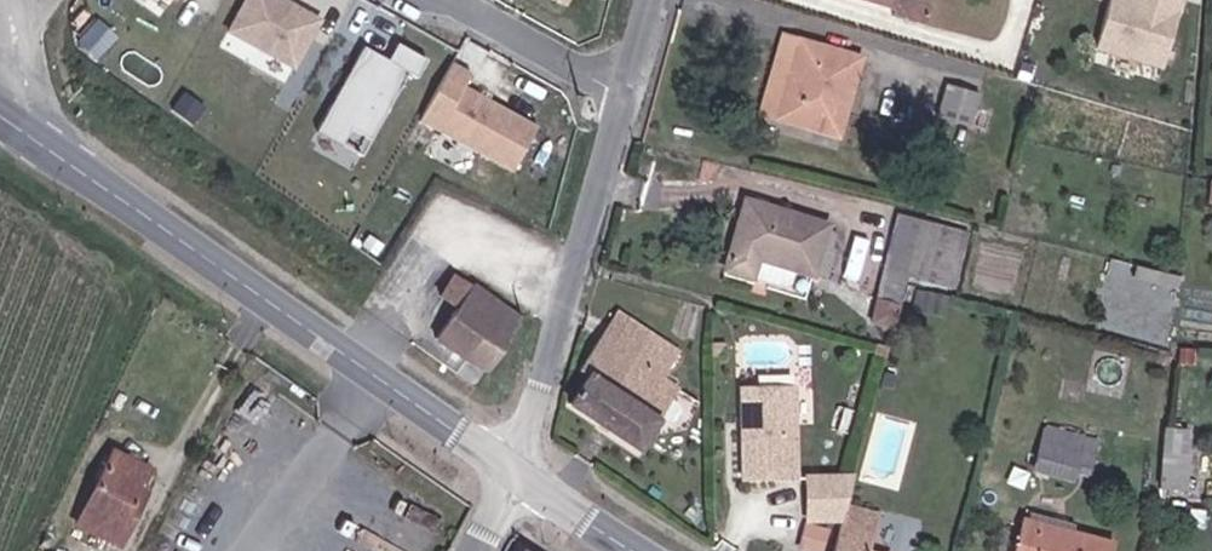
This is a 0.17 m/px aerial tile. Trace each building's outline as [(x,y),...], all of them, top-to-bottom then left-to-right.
[(266,0),(245,0),(224,37),(288,73),(314,27),(266,0)] [(560,9),(565,0),(543,0),(560,9)] [(898,13),(895,24),(927,33),(937,0),(853,0),(898,13)] [(1098,50),(1164,70),(1186,2),(1179,0),(1113,0),(1098,50)] [(760,123),(777,128),(799,49),(783,44),(760,123)] [(310,136),(334,149),(343,133),(363,144),(401,78),(410,83),(419,65),(391,49),(381,66),(357,52),(310,136)] [(859,65),(799,49),(777,128),(837,145),(859,65)] [(466,78),(445,67),(413,125),(506,177),(531,131),(458,91),(466,78)] [(980,99),(947,90),(938,123),(971,131),(980,99)] [(343,133),(334,149),(354,160),(363,144),(343,133)] [(826,230),(745,208),(727,279),(754,286),(759,266),(813,281),(826,230)] [(947,287),(961,231),(899,216),(877,304),(907,311),(915,279),(947,287)] [(759,266),(754,286),(795,296),(800,278),(759,266)] [(512,348),(527,316),(459,270),(445,291),(465,304),(445,335),(475,356),(479,353),(497,366),(512,348)] [(685,355),(688,349),(636,316),(591,381),(596,385),(585,402),(650,446),(691,396),(684,388),(699,365),(685,355)] [(812,481),(811,390),(757,391),(759,482),(812,481)] [(1193,487),(1196,425),(1167,423),(1163,486),(1193,487)] [(1063,428),(1057,447),(1106,462),(1102,477),(1122,483),(1129,457),(1111,452),(1114,443),(1063,428)] [(1106,462),(1057,447),(1050,472),(1058,474),(1052,492),(1082,502),(1091,474),(1102,477),(1106,462)] [(127,544),(143,508),(133,503),(139,491),(149,468),(118,455),(87,527),(127,544)] [(871,480),(824,481),(825,523),(858,522),(863,506),(871,480)] [(133,503),(143,508),(148,495),(139,491),(133,503)] [(858,523),(895,535),(900,516),(863,506),(858,522),(858,523)] [(1128,548),(1037,521),(1028,550),(1127,550),(1128,548)] [(858,523),(849,550),(890,550),(895,535),(858,523)]
